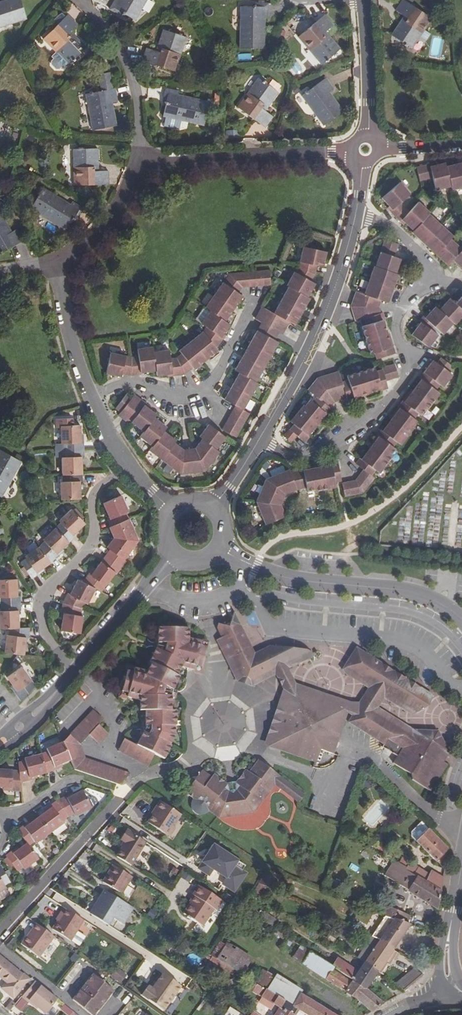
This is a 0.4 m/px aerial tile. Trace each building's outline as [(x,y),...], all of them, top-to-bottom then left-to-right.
[(26,18),(20,0),(5,0),(0,2),(0,27),(26,18)] [(118,2),(115,0),(114,0),(108,11),(120,19),(123,14),(134,21),(147,0),(119,0),(118,2)] [(402,28),(397,25),(390,36),(411,49),(430,19),(401,1),(395,11),(402,17),(400,21),(404,24),(402,28)] [(241,7),(240,49),(265,49),(266,17),(269,17),(269,3),(255,3),(255,7),(241,7)] [(58,25),(66,17),(62,13),(54,21),(58,25)] [(63,68),(67,64),(68,64),(85,47),(76,38),(73,41),(69,37),(72,34),(69,31),(77,24),(68,15),(66,17),(58,25),(43,39),(56,52),(52,56),(54,59),(51,61),(51,64),(56,68),(58,68),(61,66),(63,68)] [(325,15),(299,37),(321,65),(341,48),(326,31),(333,25),(325,15)] [(142,62),(175,72),(185,39),(162,32),(156,53),(146,49),(142,62)] [(115,82),(113,72),(103,74),(104,84),(115,82)] [(277,92),(258,77),(237,106),(264,126),(271,117),(264,110),(277,92)] [(328,77),(303,95),(324,125),(344,111),(331,91),(335,88),(328,77)] [(87,94),(93,130),(117,125),(113,103),(119,102),(116,89),(87,94)] [(166,118),(181,121),(203,127),(209,102),(177,94),(178,91),(166,89),(163,102),(165,106),(163,117),(166,118)] [(179,129),(181,121),(166,118),(165,122),(163,122),(162,126),(164,127),(167,128),(167,127),(179,129)] [(73,150),(74,185),(109,185),(109,172),(99,173),(98,149),(73,150)] [(447,168),(446,164),(431,168),(436,191),(451,187),(452,191),(461,188),(461,164),(447,168)] [(430,165),(418,167),(419,180),(431,179),(430,165)] [(400,183),(382,198),(391,211),(411,194),(400,183)] [(44,188),(31,209),(66,231),(74,219),(76,220),(84,208),(73,201),(70,205),(44,188)] [(402,221),(414,231),(412,233),(449,266),(453,261),(461,269),(461,249),(461,250),(451,240),(454,236),(429,214),(430,213),(418,203),(402,221)] [(22,241),(16,230),(12,232),(0,213),(0,254),(22,241)] [(385,239),(381,252),(395,257),(399,244),(385,239)] [(298,262),(315,266),(322,267),(325,252),(301,247),(298,262)] [(313,274),(315,266),(298,262),(297,268),(313,274)] [(309,281),(313,274),(297,268),(294,273),(309,281)] [(269,285),(269,276),(268,270),(248,272),(228,274),(241,287),(269,285)] [(313,284),(309,281),(294,273),(292,272),(285,285),(288,287),(306,297),(313,284)] [(241,287),(228,274),(213,294),(233,308),(242,297),(237,293),(241,287)] [(301,312),(308,298),(306,297),(288,287),(280,300),(301,312)] [(233,308),(213,294),(204,307),(210,311),(224,321),(233,308)] [(301,312),(280,300),(273,314),(288,322),(293,325),(301,312)] [(288,322),(273,314),(261,308),(254,319),(281,334),(288,322)] [(220,338),(222,335),(229,325),(224,321),(210,311),(201,324),(205,328),(220,338)] [(420,322),(411,335),(429,348),(438,335),(420,322)] [(208,358),(217,350),(216,348),(222,339),(220,338),(205,328),(203,331),(190,342),(205,360),(208,358)] [(269,356),(277,342),(256,330),(252,336),(248,344),(269,356)] [(205,360),(190,342),(178,351),(181,354),(176,358),(183,374),(184,374),(192,368),(194,371),(203,363),(205,360)] [(262,368),(269,356),(248,344),(243,354),(241,357),(262,368)] [(156,371),(153,352),(153,347),(137,349),(138,357),(132,358),(131,376),(141,374),(141,373),(145,372),(156,371)] [(183,374),(176,358),(170,359),(168,350),(153,352),(156,371),(157,376),(169,375),(172,374),(172,377),(183,374)] [(131,376),(132,358),(111,353),(106,373),(115,375),(117,376),(121,377),(121,373),(131,376)] [(255,382),(262,368),(241,357),(239,360),(234,370),(238,373),(255,382)] [(361,501),(452,370),(431,357),(362,458),(365,460),(345,489),(361,501)] [(332,373),(318,375),(310,385),(312,399),(307,399),(291,417),(292,424),(284,432),(285,440),(299,438),(302,441),(343,395),(388,388),(386,379),(398,378),(396,363),(383,366),(378,371),(374,367),(345,372),(338,379),(332,373)] [(250,397),(257,383),(255,382),(238,373),(233,381),(231,386),(250,397)] [(243,410),(250,397),(231,386),(228,391),(223,399),(234,405),(243,410)] [(121,413),(132,397),(127,393),(115,409),(121,413)] [(131,422),(143,406),(145,403),(134,395),(132,397),(121,413),(119,416),(129,425),(131,422)] [(221,428),(236,438),(249,414),(243,410),(234,405),(221,428)] [(143,432),(153,418),(156,415),(148,409),(143,406),(131,422),(143,432)] [(152,446),(163,431),(166,427),(164,426),(153,418),(143,432),(140,436),(152,446)] [(81,441),(80,433),(80,424),(60,425),(61,443),(63,443),(64,450),(83,449),(83,441),(81,441)] [(216,449),(225,437),(208,425),(205,429),(199,437),(202,439),(216,449)] [(161,460),(174,443),(175,441),(166,434),(163,431),(152,446),(148,451),(161,460)] [(204,471),(219,452),(216,449),(202,439),(197,446),(195,449),(204,471)] [(180,474),(183,450),(180,448),(174,443),(161,460),(180,474)] [(62,474),(82,474),(81,457),(83,457),(83,449),(64,450),(64,457),(61,457),(62,474)] [(204,471),(195,449),(183,450),(180,474),(204,471)] [(20,463),(0,452),(0,498),(0,499),(20,463)] [(263,521),(284,518),(280,494),(341,484),(338,462),(255,475),(263,521)] [(61,499),(80,497),(80,481),(82,481),(82,474),(62,474),(62,481),(60,482),(61,499)] [(110,525),(128,517),(125,511),(128,510),(120,494),(103,502),(109,518),(107,519),(110,525)] [(72,534),(84,523),(85,522),(84,521),(72,508),(59,520),(60,522),(55,527),(69,541),(74,536),(72,534)] [(137,540),(128,517),(110,525),(109,526),(113,537),(137,540)] [(62,547),(69,541),(55,527),(43,538),(45,540),(39,545),(51,561),(59,555),(57,552),(62,547)] [(123,559),(137,540),(113,537),(106,546),(109,549),(105,554),(121,566),(125,560),(123,559)] [(43,567),(51,561),(39,545),(25,555),(27,557),(21,562),(32,577),(38,573),(37,571),(43,567)] [(121,566),(105,554),(101,560),(115,570),(117,571),(121,566)] [(101,590),(115,570),(101,560),(96,567),(91,574),(89,572),(82,581),(96,588),(101,590)] [(21,602),(20,595),(18,595),(17,578),(0,579),(0,596),(1,596),(1,603),(21,602)] [(96,588),(82,581),(77,578),(69,593),(67,592),(62,601),(81,608),(85,602),(86,603),(96,588)] [(81,608),(62,601),(61,612),(64,612),(62,629),(80,632),(83,615),(80,615),(81,608)] [(20,626),(19,609),(21,609),(21,602),(1,603),(1,610),(0,610),(0,627),(9,627),(20,626)] [(230,657),(247,648),(244,641),(246,636),(242,628),(239,630),(236,624),(231,623),(225,626),(223,631),(225,637),(221,639),(230,657)] [(19,653),(25,654),(27,636),(29,637),(30,626),(20,626),(9,627),(9,634),(6,634),(5,651),(19,653)] [(127,693),(126,698),(139,702),(139,711),(144,711),(144,725),(143,732),(137,745),(124,739),(118,752),(148,766),(155,755),(164,759),(171,746),(170,745),(175,736),(175,726),(176,726),(176,711),(171,711),(171,696),(173,691),(179,677),(177,676),(183,666),(188,667),(195,669),(199,670),(205,654),(208,644),(189,639),(189,629),(158,629),(158,643),(156,648),(149,662),(151,664),(147,672),(134,669),(133,674),(126,672),(121,691),(127,693)] [(247,648),(230,657),(240,677),(242,676),(250,679),(251,682),(254,680),(270,673),(275,670),(277,663),(285,665),(293,661),(299,658),(300,650),(269,648),(252,656),(247,648)] [(432,697),(361,653),(350,658),(350,672),(358,677),(369,684),(385,694),(399,703),(416,714),(423,710),(428,708),(427,705),(432,697)] [(17,691),(15,692),(22,701),(36,686),(21,666),(6,677),(12,685),(17,691)] [(323,699),(297,690),(294,696),(287,694),(278,718),(268,746),(317,762),(321,750),(333,754),(349,707),(323,699)] [(123,777),(126,779),(131,774),(86,759),(80,746),(90,736),(99,745),(108,735),(98,726),(104,721),(92,709),(62,741),(70,760),(74,768),(75,769),(117,784),(123,777)] [(355,712),(348,723),(384,745),(382,748),(397,757),(393,764),(411,775),(412,781),(431,792),(447,766),(443,763),(449,753),(443,742),(431,742),(428,736),(411,735),(406,732),(394,724),(381,716),(370,709),(365,710),(355,712)] [(70,760),(62,741),(46,749),(47,751),(41,754),(46,773),(55,769),(54,766),(61,763),(70,760)] [(46,773),(41,754),(24,758),(24,760),(17,762),(18,771),(19,782),(30,780),(29,777),(37,775),(46,773)] [(204,768),(186,793),(218,818),(254,813),(275,786),(298,803),(305,795),(257,759),(235,789),(204,768)] [(18,771),(0,770),(0,787),(3,787),(10,788),(10,790),(20,791),(19,782),(18,771)] [(56,800),(68,816),(74,812),(76,815),(91,806),(82,789),(73,794),(67,797),(65,795),(56,800)] [(179,813),(158,799),(153,807),(154,808),(145,822),(163,834),(170,823),(172,824),(179,813)] [(68,816),(56,800),(50,804),(51,806),(45,811),(38,816),(50,832),(64,822),(63,820),(68,816)] [(50,832),(38,816),(30,822),(24,827),(23,825),(17,829),(25,840),(29,844),(34,840),(36,843),(50,832)] [(417,841),(429,829),(422,822),(412,832),(412,837),(417,841)] [(170,823),(163,834),(167,837),(174,826),(172,824),(170,823)] [(429,829),(417,841),(445,870),(449,849),(429,829)] [(131,866),(145,842),(128,831),(122,841),(125,843),(116,857),(131,866)] [(37,856),(29,844),(25,840),(18,846),(12,850),(10,848),(5,853),(16,868),(22,864),(23,867),(37,856)] [(387,852),(371,841),(369,845),(385,855),(387,852)] [(240,861),(213,844),(197,869),(235,894),(249,874),(236,867),(240,861)] [(398,864),(440,892),(443,878),(431,871),(429,875),(409,862),(411,857),(407,855),(406,858),(403,856),(398,864)] [(440,892),(398,864),(396,863),(387,878),(437,909),(440,892)] [(7,887),(6,885),(11,881),(1,864),(0,865),(0,891),(7,887)] [(131,877),(112,865),(103,882),(121,894),(131,877)] [(281,876),(266,870),(260,885),(266,888),(275,892),(281,876)] [(325,881),(321,892),(327,894),(331,883),(325,881)] [(261,899),(266,888),(260,885),(259,884),(253,895),(261,899)] [(195,897),(191,902),(183,915),(202,926),(212,908),(214,909),(221,899),(198,885),(192,895),(193,895),(195,897)] [(122,924),(131,911),(133,908),(104,891),(89,915),(107,926),(112,918),(122,924)] [(385,916),(407,925),(411,917),(386,906),(380,915),(385,916)] [(57,922),(52,930),(70,942),(83,921),(63,908),(58,916),(60,917),(57,922)] [(379,942),(393,951),(409,926),(407,925),(385,916),(370,938),(379,942)] [(122,924),(112,918),(107,926),(123,936),(128,928),(122,924)] [(28,935),(26,934),(19,944),(38,957),(53,936),(35,923),(30,930),(31,931),(28,935)] [(6,947),(13,951),(19,942),(11,938),(6,947)] [(379,942),(370,938),(357,958),(364,962),(378,972),(379,972),(381,974),(388,964),(385,962),(389,958),(393,960),(395,952),(393,951),(379,942)] [(252,964),(219,943),(210,956),(244,977),(252,964)] [(334,968),(332,967),(304,948),(296,961),(326,980),(326,979),(334,968)] [(6,993),(13,999),(30,979),(0,955),(0,978),(6,983),(2,987),(8,992),(6,993)] [(366,990),(378,972),(364,962),(358,971),(338,958),(332,967),(334,968),(366,990)] [(334,968),(326,979),(344,991),(344,992),(361,1003),(372,1013),(384,1003),(366,990),(334,968)] [(403,991),(423,975),(413,969),(395,984),(403,991)] [(114,977),(120,982),(125,975),(119,970),(114,977)] [(292,1007),(300,994),(301,991),(276,975),(275,977),(267,972),(258,986),(265,990),(292,1007)] [(181,987),(163,974),(156,983),(152,989),(149,988),(148,987),(141,995),(163,1012),(181,987)] [(79,991),(71,1001),(89,1014),(94,1014),(112,992),(91,976),(84,985),(89,989),(84,996),(79,991)] [(62,990),(70,997),(78,988),(71,981),(62,990)] [(35,983),(21,999),(28,1005),(29,1004),(43,1014),(47,1014),(57,1002),(35,983)] [(89,989),(84,985),(79,991),(84,996),(89,989)] [(292,1007),(265,990),(261,997),(278,1008),(274,1014),(293,1014),(296,1010),(292,1007)] [(300,994),(292,1007),(296,1010),(305,1014),(334,1014),(300,994)] [(7,1008),(11,1011),(17,1004),(13,1001),(7,1008)]
